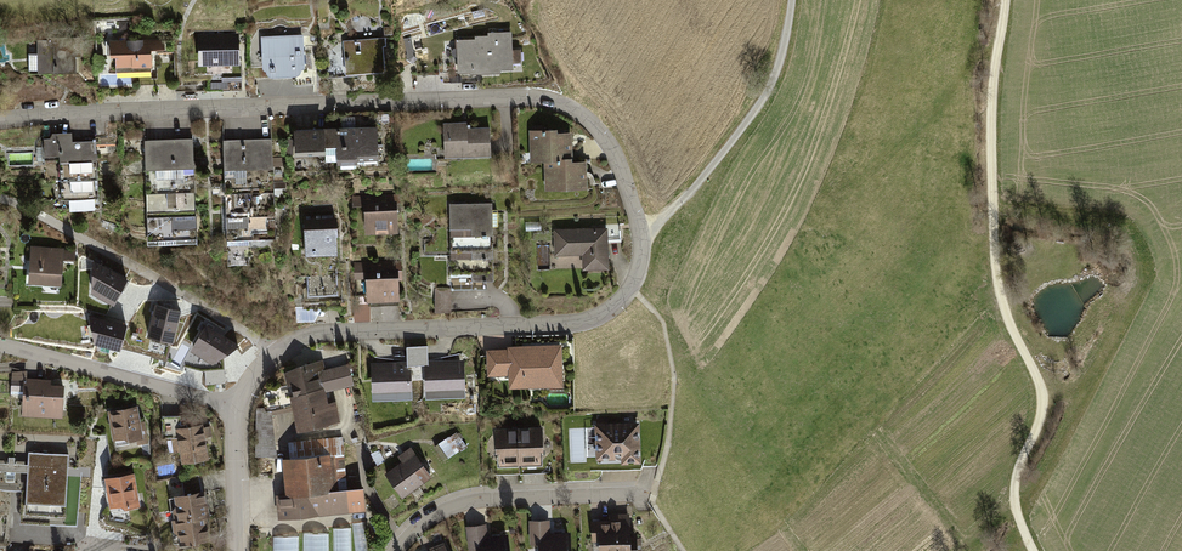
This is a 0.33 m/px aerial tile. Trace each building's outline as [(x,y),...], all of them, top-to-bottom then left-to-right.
[(501,70),(514,69),(513,63),(521,63),(520,49),(513,50),(512,31),(488,33),(488,35),(475,36),(475,39),(456,40),(457,73),(470,73),(470,75),(502,73),(501,70)] [(198,66),(239,65),(238,33),(197,34),(198,66)] [(303,68),(304,64),(303,34),(260,36),(262,68),(263,70),(265,71),(266,74),(267,75),(269,76),(271,77),(295,76),(297,75),(299,74),(300,72),(300,70),(303,68)] [(38,72),(76,72),(76,56),(81,56),(81,36),(48,37),(48,39),(38,40),(38,72)] [(345,75),(385,73),(383,46),(386,46),(385,37),(343,40),(345,75)] [(116,72),(153,70),(152,49),(165,49),(165,39),(111,41),(111,57),(115,57),(116,72)] [(444,158),(491,157),(490,127),(467,128),(467,122),(443,123),(444,158)] [(357,162),(379,161),(377,127),(293,130),(294,156),(336,155),(337,165),(357,164),(357,162)] [(561,158),(572,158),(573,158),(572,132),(558,133),(557,129),(529,130),(530,163),(544,162),(561,161),(561,158)] [(62,200),(99,198),(96,140),(72,141),(72,132),(53,133),(50,138),(44,138),(45,156),(60,155),(62,200)] [(147,245),(196,243),(192,138),(143,140),(147,245)] [(248,240),(275,239),(271,138),(222,140),(226,246),(248,245),(248,240)] [(545,191),(588,189),(587,161),(572,162),(572,158),(561,158),(561,161),(544,162),(545,191)] [(365,235),(398,233),(397,203),(401,203),(400,194),(352,196),(352,207),(364,206),(365,235)] [(486,281),(493,281),(492,227),(498,226),(498,213),(493,213),(492,203),(449,204),(451,289),(487,288),(486,281)] [(73,209),(73,217),(98,216),(98,208),(73,209)] [(305,257),(337,256),(336,237),(337,237),(336,217),(303,219),(305,257)] [(582,270),(609,270),(608,228),(554,230),(555,256),(582,255),(582,270)] [(28,283),(62,285),(64,260),(75,261),(76,250),(64,250),(65,248),(31,245),(28,283)] [(366,303),(400,301),(399,281),(403,281),(402,260),(354,262),(354,279),(365,278),(366,303)] [(338,274),(307,276),(307,287),(303,287),(304,302),(342,301),(341,282),(338,282),(338,274)] [(451,289),(434,289),(434,313),(451,312),(451,289)] [(150,334),(195,326),(191,305),(181,306),(179,295),(91,311),(94,325),(95,325),(96,333),(106,331),(108,341),(126,338),(127,344),(151,340),(150,334)] [(509,389),(563,387),(561,345),(507,346),(508,349),(486,350),(487,377),(508,376),(509,389)] [(428,361),(428,346),(406,347),(407,361),(407,366),(411,365),(412,380),(425,379),(424,365),(429,365),(428,361)] [(206,385),(226,383),(224,356),(204,358),(206,385)] [(296,433),(340,422),(335,402),(328,403),(325,392),(354,385),(348,364),(325,369),(323,360),(300,366),(284,374),(286,386),(266,390),(262,396),(265,412),(271,411),(291,407),(296,433)] [(426,399),(466,397),(464,360),(428,361),(429,365),(424,365),(425,379),(426,399)] [(372,401),(412,399),(412,380),(411,365),(407,366),(407,361),(371,363),(372,401)] [(21,416),(63,418),(65,384),(51,384),(51,379),(26,378),(27,370),(12,371),(11,394),(22,395),(21,416)] [(137,445),(149,443),(145,420),(142,421),(138,405),(108,410),(113,440),(125,438),(129,441),(136,440),(137,445)] [(264,408),(256,408),(255,457),(277,458),(271,411),(265,412),(264,408)] [(182,425),(181,416),(163,416),(163,438),(177,438),(178,438),(176,428),(188,426),(187,424),(182,425)] [(622,465),(642,464),(640,422),(594,424),(596,461),(622,460),(622,465)] [(182,464),(210,459),(206,438),(213,437),(211,426),(204,427),(203,423),(188,426),(176,428),(178,438),(177,438),(172,439),(174,453),(180,452),(182,464)] [(541,452),(544,452),(543,426),(517,427),(519,466),(541,465),(541,452)] [(517,427),(495,428),(496,454),(499,454),(499,467),(519,466),(517,427)] [(449,435),(433,447),(444,461),(449,457),(450,459),(467,445),(456,431),(450,436),(449,435)] [(288,442),(290,459),(344,454),(343,437),(288,442)] [(402,500),(432,478),(410,447),(397,456),(401,462),(384,474),(402,500)] [(374,452),(371,454),(377,466),(386,461),(379,451),(374,452)] [(20,523),(65,525),(69,455),(29,453),(28,465),(27,472),(16,471),(15,479),(10,478),(10,490),(22,491),(20,523)] [(363,488),(348,490),(344,454),(290,459),(281,460),(285,496),(275,496),(278,520),(366,511),(363,488)] [(28,465),(14,464),(15,457),(9,457),(8,463),(0,463),(0,470),(6,470),(6,478),(10,478),(15,479),(16,471),(27,472),(28,465)] [(10,490),(10,478),(6,478),(6,470),(0,470),(0,490),(10,490)] [(126,509),(141,506),(135,472),(105,478),(110,508),(122,506),(126,509)] [(208,517),(211,517),(207,490),(174,496),(176,506),(173,510),(175,519),(172,520),(174,532),(179,535),(180,545),(212,540),(208,517)] [(642,537),(638,538),(638,532),(631,533),(630,513),(609,514),(609,520),(591,521),(592,543),(599,543),(599,550),(642,550),(642,537)] [(570,532),(549,533),(549,520),(529,521),(530,545),(539,544),(539,550),(571,550),(570,532)] [(353,525),(356,550),(368,550),(365,523),(353,525)] [(509,534),(489,537),(487,524),(465,527),(469,550),(477,549),(477,550),(511,550),(509,534)] [(333,528),(333,550),(352,550),(351,528),(333,528)] [(303,533),(303,550),(329,550),(329,532),(303,533)] [(273,537),(273,550),(299,550),(299,537),(273,537)] [(444,542),(429,548),(430,550),(448,550),(444,542)]
